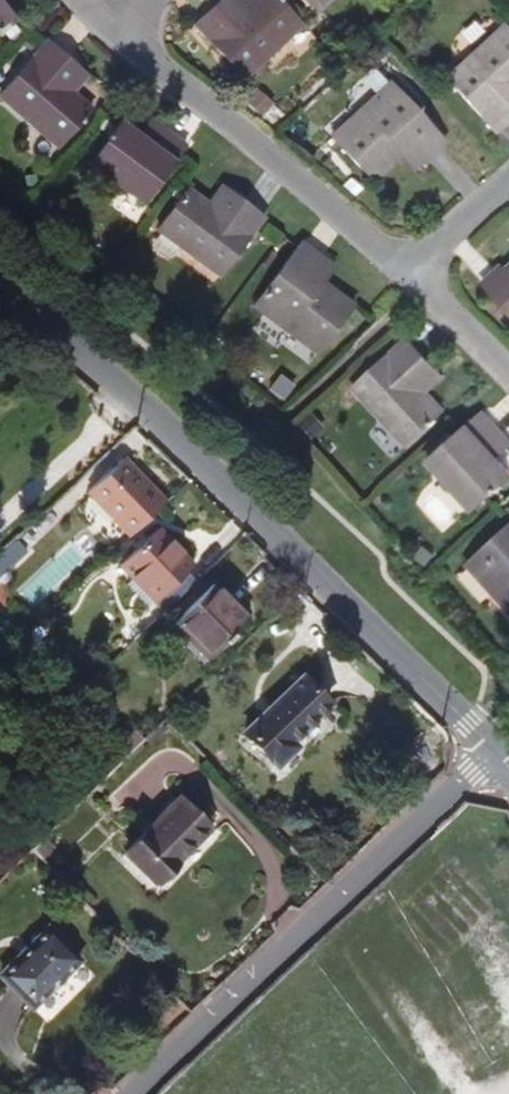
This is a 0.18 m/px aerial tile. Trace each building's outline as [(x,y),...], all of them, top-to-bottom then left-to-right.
[(303,26),(278,0),(254,0),(247,6),(240,14),(225,0),(221,0),(194,26),(245,81),(303,26)] [(241,0),(225,0),(240,14),(247,6),(241,0)] [(0,9),(0,25),(8,19),(0,9)] [(505,27),(448,79),(496,133),(508,121),(508,31),(505,27)] [(64,85),(79,69),(48,41),(0,95),(0,96),(58,149),(93,110),(74,93),(64,85)] [(74,93),(88,77),(79,69),(64,85),(74,93)] [(443,144),(387,86),(329,139),(372,185),(400,159),(409,150),(422,163),(443,144)] [(152,152),(141,144),(154,128),(131,110),(87,167),(120,193),(127,183),(147,198),(171,167),(152,152)] [(152,152),(164,136),(154,128),(141,144),(152,152)] [(422,163),(409,150),(400,159),(413,172),(422,163)] [(147,198),(127,183),(120,193),(139,208),(147,198)] [(216,214),(230,195),(219,187),(205,206),(216,214)] [(218,282),(264,220),(230,195),(216,214),(205,206),(186,192),(155,234),(218,282)] [(324,285),(315,278),(324,264),(300,246),(252,311),(316,359),(355,308),(324,285)] [(324,285),(334,272),(324,264),(315,278),(324,285)] [(499,277),(495,274),(484,285),(508,312),(508,268),(499,277)] [(424,392),(417,385),(434,369),(406,338),(351,388),(403,446),(442,411),(424,392)] [(424,392),(442,377),(434,369),(417,385),(424,392)] [(494,459),(486,451),(502,436),(481,413),(426,463),(454,493),(463,485),(480,504),(508,478),(508,476),(494,459)] [(508,445),(502,436),(486,451),(494,459),(508,445)] [(164,503),(122,458),(88,491),(130,536),(164,503)] [(480,504),(463,485),(454,493),(471,513),(480,504)] [(469,564),(508,610),(508,527),(469,564)] [(164,611),(194,582),(185,572),(192,566),(157,529),(119,564),(132,578),(126,583),(147,606),(153,600),(164,611)] [(0,556),(0,577),(27,552),(17,540),(0,556)] [(204,591),(211,585),(205,580),(167,617),(172,623),(179,617),(204,591)] [(207,660),(247,621),(211,585),(204,591),(179,617),(172,623),(172,624),(207,660)] [(26,652),(46,633),(38,624),(16,644),(26,652)] [(331,705),(303,675),(244,733),(277,767),(298,747),(292,741),(331,705)] [(151,746),(167,730),(161,724),(145,739),(151,746)] [(210,828),(179,798),(126,852),(158,884),(179,864),(176,862),(210,828)] [(55,846),(44,836),(32,848),(42,859),(55,846)] [(86,962),(55,929),(6,975),(37,1008),(86,962)]
